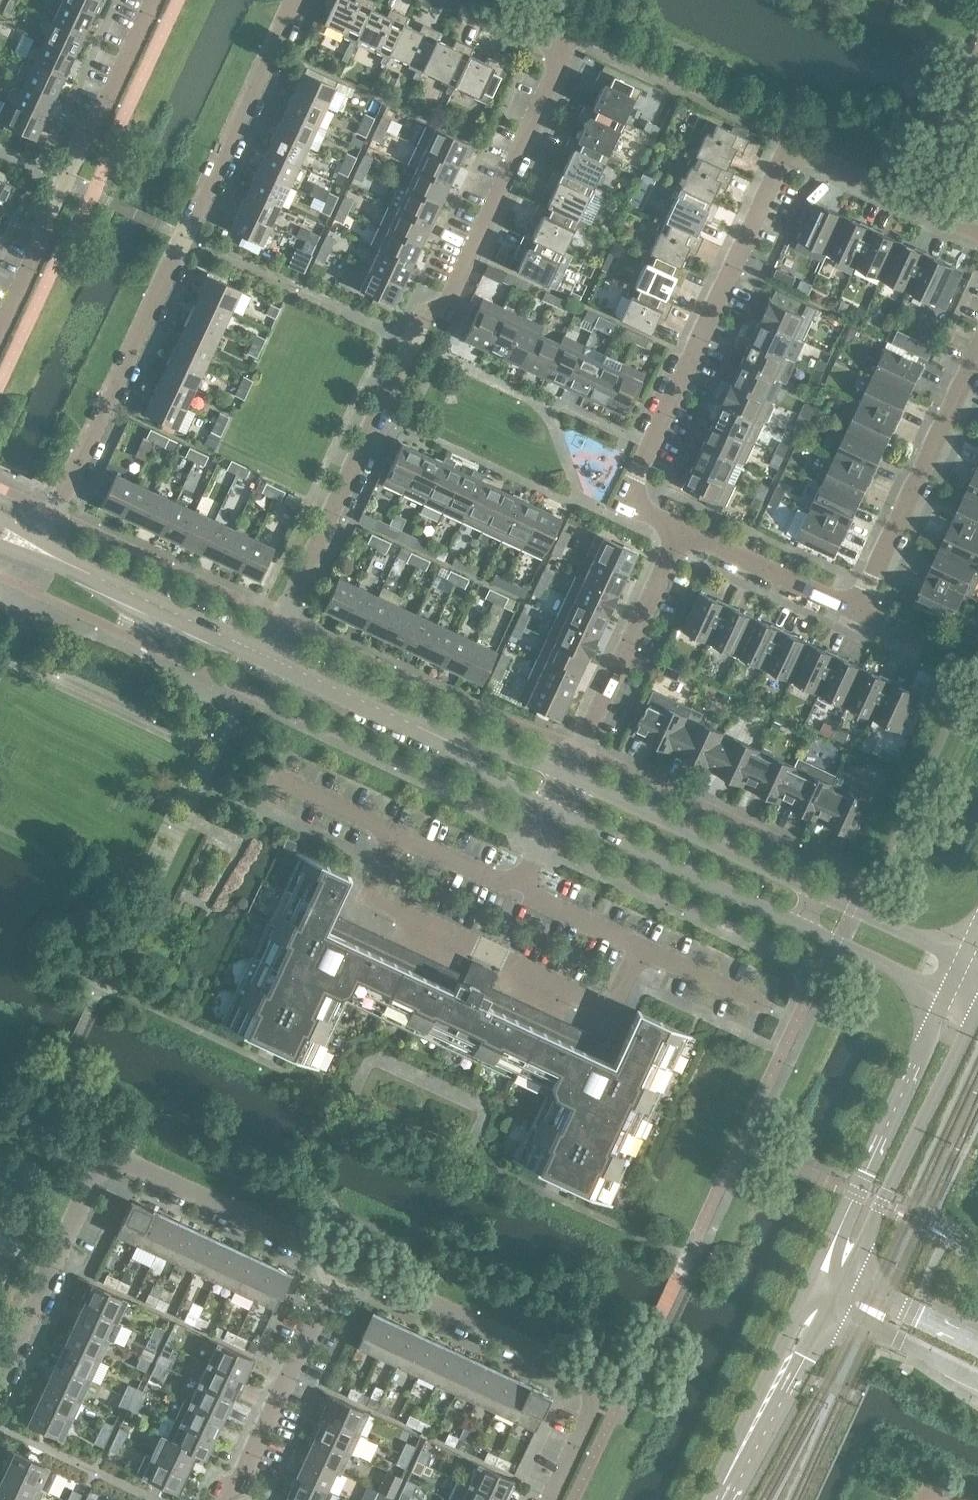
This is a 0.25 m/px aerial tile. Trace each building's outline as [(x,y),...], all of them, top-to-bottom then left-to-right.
[(16,3),(9,0),(8,0),(3,10),(11,14),(16,3)] [(93,14),(64,0),(62,0),(53,20),(83,35),(93,14)] [(99,0),(64,0),(93,14),(99,0)] [(350,40),(355,42),(356,43),(358,40),(357,39),(371,9),(375,1),(373,0),(372,1),(370,0),(360,0),(359,3),(352,0),(334,0),(323,24),(344,33),(342,36),(350,40)] [(907,4),(899,0),(895,0),(892,7),(903,12),(907,4)] [(404,24),(408,17),(405,16),(396,12),(397,12),(395,11),(391,18),(371,9),(357,39),(358,40),(377,48),(375,52),(383,55),(388,58),(389,58),(390,55),(390,54),(404,24)] [(74,55),(83,35),(53,20),(44,16),(39,26),(42,33),(46,35),(43,41),(74,55)] [(424,33),(404,24),(390,54),(390,55),(409,64),(408,67),(416,70),(421,73),(422,73),(423,70),(422,70),(436,39),(437,39),(440,32),(438,31),(429,28),(429,27),(427,26),(424,33)] [(469,54),(469,55),(473,47),(471,46),(470,47),(462,43),(462,42),(460,41),(457,49),(437,39),(436,39),(422,70),(423,70),(442,79),(440,82),(448,86),(445,92),(450,95),(453,88),(454,88),(456,85),(455,85),(469,54)] [(352,49),(355,42),(350,40),(347,47),(352,49)] [(64,76),(74,55),(43,41),(40,47),(36,45),(29,48),(25,58),(64,76)] [(489,64),(469,55),(469,54),(455,85),(456,85),(474,94),(473,97),(481,101),(478,107),(483,110),(486,103),(506,62),(503,61),(503,62),(494,58),(492,57),(489,64)] [(385,64),(388,58),(383,55),(380,62),(385,64)] [(55,97),(64,76),(25,58),(15,78),(24,82),(55,97)] [(418,79),(421,73),(416,70),(413,77),(418,79)] [(601,86),(592,106),(592,107),(622,121),(623,120),(632,101),(635,102),(641,89),(600,70),(599,72),(595,81),(594,83),(601,86)] [(303,72),(294,92),(326,107),(335,87),(303,72)] [(45,117),(55,97),(24,82),(21,89),(17,87),(10,89),(5,99),(45,117)] [(317,126),(326,107),(294,92),(285,112),(317,126)] [(45,117),(5,99),(0,110),(0,123),(35,139),(45,117)] [(626,121),(623,120),(622,121),(592,107),(592,106),(585,102),(584,105),(580,114),(580,113),(579,115),(586,119),(577,138),(577,139),(607,153),(608,152),(616,133),(620,135),(626,121)] [(307,146),(317,126),(285,112),(276,131),(307,146)] [(370,127),(374,118),(365,113),(361,123),(370,127)] [(390,119),(383,115),(382,115),(377,127),(385,130),(390,119)] [(704,135),(695,153),(695,154),(725,169),(726,168),(735,148),(742,152),(743,150),(747,141),(748,139),(744,137),(730,131),(707,120),(701,133),(704,135)] [(647,121),(643,130),(656,136),(660,127),(647,121)] [(365,137),(370,127),(361,123),(356,132),(365,137)] [(734,124),(730,131),(744,137),(747,130),(748,129),(734,123),(734,124)] [(428,124),(418,145),(458,164),(468,143),(428,124)] [(379,142),(385,130),(377,127),(371,138),(379,142)] [(298,166),(307,146),(276,131),(267,151),(298,166)] [(611,154),(608,152),(607,153),(577,139),(577,138),(569,135),(568,137),(569,138),(565,146),(564,148),(571,151),(562,171),(561,172),(592,186),(592,185),(601,166),(604,168),(611,154)] [(449,184),(458,164),(418,145),(408,166),(416,169),(449,184)] [(289,185),(298,166),(267,151),(257,170),(289,185)] [(732,174),(733,172),(726,168),(725,169),(695,154),(695,153),(692,152),(686,166),(689,167),(680,186),(680,187),(710,202),(711,201),(720,181),(727,184),(728,182),(727,182),(731,174),(732,174)] [(347,153),(342,162),(352,166),(356,157),(347,153)] [(364,154),(358,166),(367,169),(372,158),(364,154)] [(347,176),(352,166),(342,162),(338,172),(347,176)] [(361,181),(367,169),(358,166),(353,177),(361,181)] [(596,186),(592,185),(592,186),(561,172),(562,171),(554,168),(553,170),(554,170),(550,179),(549,181),(556,184),(547,204),(546,205),(577,218),(586,199),(589,200),(596,186)] [(440,203),(449,184),(416,169),(407,188),(440,203)] [(280,205),(289,185),(257,170),(248,190),(280,205)] [(3,207),(13,185),(0,179),(0,205),(3,207)] [(644,204),(652,183),(644,180),(636,201),(644,204)] [(718,204),(711,201),(710,202),(680,187),(680,186),(677,184),(671,198),(674,200),(665,219),(665,220),(695,234),(695,233),(705,214),(712,217),(713,215),(712,215),(716,206),(717,207),(718,204)] [(430,224),(440,203),(407,188),(400,185),(390,205),(397,208),(397,209),(430,224)] [(271,224),(280,205),(248,190),(239,210),(271,224)] [(329,192),(324,201),(333,206),(338,196),(329,192)] [(353,199),(345,196),(344,196),(339,207),(347,211),(353,199)] [(580,219),(577,218),(546,205),(547,204),(539,200),(538,203),(539,203),(535,211),(534,211),(533,213),(541,217),(531,236),(531,237),(562,251),(562,250),(571,231),(574,233),(580,219)] [(329,215),(333,206),(324,201),(320,211),(329,215)] [(827,253),(844,216),(833,211),(832,213),(827,211),(830,207),(828,206),(827,207),(818,203),(819,202),(817,201),(799,240),(827,253)] [(420,245),(430,224),(397,209),(397,208),(390,205),(380,227),(387,230),(387,229),(420,245)] [(342,222),(347,211),(339,207),(334,219),(342,222)] [(262,244),(271,224),(239,210),(230,230),(262,244)] [(854,266),(873,227),(872,226),(871,227),(862,223),(863,222),(861,221),(859,226),(855,224),(856,222),(844,216),(827,253),(854,266)] [(703,237),(695,233),(695,234),(665,220),(665,219),(662,217),(655,231),(659,233),(650,251),(649,252),(680,267),(680,266),(689,246),(697,250),(697,248),(697,247),(701,239),(702,239),(703,237)] [(411,264),(420,245),(387,229),(387,230),(380,227),(371,246),(378,249),(411,264)] [(881,279),(899,242),(887,236),(886,238),(882,236),(884,232),(882,231),(882,232),(873,228),(873,227),(854,266),(881,279)] [(310,231),(306,241),(315,245),(320,235),(310,231)] [(565,252),(562,250),(562,251),(531,237),(531,236),(524,233),(523,235),(524,236),(520,244),(519,244),(518,246),(525,249),(516,270),(546,285),(556,264),(559,265),(565,252)] [(326,235),(321,246),(329,250),(334,239),(326,235)] [(311,254),(315,245),(306,241),(302,250),(311,254)] [(909,291),(927,252),(926,252),(926,253),(917,249),(917,248),(915,247),(914,251),(909,249),(910,247),(899,242),(881,279),(909,291)] [(324,262),(329,250),(321,246),(315,258),(324,262)] [(402,284),(411,264),(378,249),(369,268),(369,269),(402,284)] [(688,270),(680,266),(680,267),(649,252),(650,251),(647,250),(640,264),(644,265),(635,284),(634,285),(665,300),(665,299),(674,279),(681,282),(682,280),(686,272),(687,272),(688,270)] [(928,253),(927,252),(909,291),(936,304),(954,267),(942,262),(941,264),(936,262),(938,257),(937,257),(936,258),(927,254),(928,253)] [(604,262),(601,269),(611,274),(614,267),(604,262)] [(392,305),(402,284),(369,269),(369,268),(362,265),(352,286),(392,305)] [(514,286),(518,278),(506,273),(502,281),(514,286)] [(208,275),(199,295),(231,310),(240,290),(208,275)] [(525,291),(529,283),(518,278),(514,286),(525,291)] [(812,285),(801,280),(797,290),(808,295),(812,285)] [(672,302),(665,299),(665,300),(634,285),(635,284),(632,282),(625,296),(628,298),(619,318),(649,333),(659,312),(666,315),(667,313),(671,304),(671,305),(672,302)] [(814,287),(810,296),(818,300),(822,291),(814,287)] [(553,304),(557,296),(545,291),(542,299),(553,304)] [(222,330),(231,310),(199,295),(190,315),(222,330)] [(568,301),(557,296),(553,304),(565,310),(568,301)] [(485,348),(503,308),(482,298),(463,339),(485,348)] [(772,300),(762,321),(795,336),(794,337),(802,340),(817,308),(807,303),(802,314),(772,300)] [(280,308),(279,308),(270,304),(266,314),(275,318),(280,308)] [(861,320),(866,311),(853,304),(849,313),(861,320)] [(504,357),(523,317),(503,308),(485,348),(504,357)] [(594,323),(598,315),(587,310),(583,318),(594,323)] [(213,349),(222,330),(190,315),(181,334),(213,349)] [(610,321),(598,315),(594,323),(606,329),(610,321)] [(539,334),(540,334),(543,327),(523,317),(504,357),(524,367),(539,334)] [(785,357),(794,337),(795,336),(762,321),(752,341),(785,357)] [(634,342),(637,333),(626,328),(622,336),(634,342)] [(649,339),(637,333),(634,342),(645,347),(649,339)] [(204,369),(213,349),(181,334),(172,354),(204,369)] [(266,338),(265,338),(256,334),(252,344),(261,348),(266,338)] [(559,343),(540,334),(539,334),(524,367),(545,376),(560,343),(559,343)] [(935,347),(908,335),(902,348),(929,360),(935,347)] [(581,353),(585,346),(563,336),(559,343),(560,343),(545,376),(565,386),(581,353)] [(775,377),(785,357),(752,341),(742,362),(775,377)] [(257,357),(261,348),(252,344),(247,353),(257,357)] [(886,347),(873,375),(910,392),(916,381),(914,380),(916,376),(920,378),(921,376),(920,376),(924,367),(925,367),(925,366),(886,347)] [(600,362),(581,353),(565,386),(585,395),(600,362)] [(195,388),(204,369),(172,354),(163,374),(195,388)] [(819,359),(814,370),(822,374),(827,362),(819,359)] [(620,371),(619,371),(600,362),(585,395),(604,404),(620,371)] [(766,398),(775,377),(742,362),(733,383),(766,398)] [(623,364),(619,371),(620,371),(604,404),(626,414),(644,374),(623,364)] [(817,385),(822,374),(814,370),(809,382),(817,385)] [(185,408),(195,388),(163,374),(154,393),(185,408)] [(905,404),(910,392),(873,375),(861,402),(900,421),(900,420),(899,419),(903,410),(905,411),(905,409),(901,407),(903,403),(905,404)] [(253,380),(251,379),(243,376),(239,385),(248,390),(253,380)] [(756,419),(766,398),(733,383),(723,403),(756,419)] [(244,399),(248,390),(239,385),(235,395),(244,399)] [(176,428),(185,408),(154,393),(144,413),(176,428)] [(814,406),(808,403),(805,402),(800,414),(808,418),(814,406)] [(900,422),(900,421),(861,402),(848,430),(885,447),(890,435),(888,434),(890,430),(895,432),(895,431),(894,430),(898,421),(900,422)] [(747,439),(756,419),(723,403),(714,424),(747,439)] [(229,417),(220,412),(215,422),(225,426),(229,417)] [(803,429),(808,418),(800,414),(795,426),(803,429)] [(220,436),(225,426),(215,422),(211,431),(220,436)] [(754,442),(747,439),(714,424),(704,445),(737,460),(737,461),(744,464),(754,442)] [(155,442),(160,433),(150,428),(146,438),(155,442)] [(880,458),(885,447),(848,430),(835,457),(875,475),(875,474),(874,474),(878,465),(879,465),(880,464),(876,462),(878,457),(880,458)] [(165,446),(169,438),(169,437),(160,433),(155,442),(165,446)] [(789,445),(788,445),(781,441),(775,453),(784,457),(789,445)] [(403,493),(422,453),(401,443),(382,483),(403,493)] [(727,481),(728,480),(737,461),(737,460),(704,445),(694,465),(727,481)] [(194,460),(199,451),(189,447),(185,456),(194,460)] [(208,455),(199,451),(194,460),(204,465),(208,455)] [(423,502),(442,462),(422,453),(403,493),(423,502)] [(778,468),(784,457),(775,453),(770,464),(778,468)] [(874,476),(875,475),(835,457),(823,484),(860,501),(865,490),(863,489),(865,484),(869,486),(870,485),(869,484),(873,475),(874,476)] [(236,473),(240,464),(231,460),(227,469),(236,473)] [(442,511),(461,471),(442,462),(423,502),(442,511)] [(250,468),(240,464),(236,473),(246,478),(250,468)] [(735,484),(728,480),(727,481),(694,465),(684,487),(725,505),(735,484)] [(976,466),(975,467),(976,467),(972,476),(971,476),(970,477),(975,479),(973,484),(971,483),(965,494),(977,500),(977,467),(976,466)] [(462,520),(481,480),(461,471),(442,511),(462,520)] [(121,515),(136,483),(116,474),(101,506),(121,515)] [(482,529),(500,489),(481,480),(462,520),(482,529)] [(271,496),(275,487),(266,482),(261,491),(271,496)] [(140,524),(155,492),(136,483),(121,515),(140,524)] [(762,483),(756,494),(765,498),(770,486),(762,483)] [(854,513),(860,501),(823,484),(810,511),(849,529),(850,529),(849,528),(853,519),(854,520),(855,518),(850,516),(852,512),(854,513)] [(785,489),(778,485),(777,485),(773,494),(781,498),(785,489)] [(285,491),(275,487),(271,496),(280,500),(285,491)] [(501,539),(520,498),(500,489),(482,529),(501,539)] [(161,534),(175,502),(155,492),(140,524),(161,534)] [(297,497),(288,493),(284,502),(293,506),(297,497)] [(759,509),(765,498),(756,494),(751,506),(759,509)] [(777,507),(781,498),(773,494),(769,503),(777,507)] [(965,494),(960,506),(962,507),(960,511),(956,509),(955,510),(956,511),(952,520),(951,519),(950,520),(977,533),(977,500),(965,494)] [(521,548),(540,508),(520,498),(501,539),(521,548)] [(179,542),(194,510),(175,502),(161,534),(179,542)] [(561,517),(540,508),(521,548),(542,558),(561,517)] [(199,551),(214,520),(194,510),(179,542),(199,551)] [(849,530),(849,529),(810,511),(797,539),(834,556),(840,544),(838,543),(840,539),(844,541),(845,539),(844,539),(848,530),(849,530)] [(219,561),(233,529),(214,520),(199,551),(219,561)] [(385,533),(389,525),(377,520),(373,528),(385,533)] [(977,563),(977,533),(950,520),(950,521),(951,522),(947,531),(946,530),(945,532),(949,534),(947,538),(945,537),(940,548),(977,566),(977,563)] [(400,530),(389,525),(385,533),(396,538),(400,530)] [(238,570),(253,538),(233,529),(219,561),(238,570)] [(570,533),(562,530),(556,541),(564,545),(570,533)] [(377,547),(381,538),(371,533),(367,543),(377,547)] [(586,555),(593,559),(593,558),(626,574),(636,552),(596,534),(586,555)] [(273,547),(253,538),(238,570),(259,579),(273,547)] [(386,551),(390,543),(391,542),(381,538),(377,547),(386,551)] [(424,551),(428,543),(416,538),(413,546),(424,551)] [(559,556),(564,545),(556,541),(551,553),(559,556)] [(439,548),(428,543),(424,551),(436,557),(439,548)] [(964,593),(977,566),(940,548),(935,560),(937,561),(935,565),(930,563),(930,565),(931,565),(927,574),(925,574),(925,575),(964,593)] [(416,565),(420,556),(411,551),(406,561),(416,565)] [(425,570),(429,561),(430,560),(420,556),(416,565),(425,570)] [(463,569),(467,561),(455,556),(451,564),(463,569)] [(617,594),(626,574),(593,558),(593,559),(584,578),(584,579),(617,594)] [(478,567),(467,561),(463,569),(475,575),(478,567)] [(455,583),(459,574),(450,570),(446,579),(455,583)] [(542,571),(537,582),(545,586),(551,575),(542,571)] [(465,588),(469,579),(459,574),(455,583),(465,588)] [(502,588),(506,580),(495,574),(491,582),(502,588)] [(607,615),(617,594),(584,579),(584,578),(577,575),(567,596),(607,615)] [(951,621),(964,593),(925,575),(925,576),(926,576),(922,585),(920,585),(920,586),(924,588),(922,592),(920,591),(914,604),(951,621)] [(343,619),(358,587),(338,578),(323,609),(343,619)] [(518,585),(506,580),(502,588),(514,593),(518,585)] [(540,598),(545,586),(537,582),(532,594),(540,598)] [(363,628),(378,596),(358,587),(343,619),(363,628)] [(494,602),(498,592),(489,588),(485,597),(494,602)] [(504,606),(508,597),(498,592),(494,602),(504,606)] [(711,642),(729,603),(728,603),(727,604),(718,600),(719,599),(717,598),(715,602),(711,600),(712,598),(700,592),(683,629),(711,642)] [(383,637),(397,605),(378,596),(363,628),(383,637)] [(597,636),(607,615),(567,596),(557,617),(597,636)] [(738,655),(755,618),(744,613),(743,615),(738,613),(740,608),(739,608),(738,609),(729,605),(730,604),(729,603),(711,642),(738,655)] [(402,646),(417,614),(397,605),(383,637),(402,646)] [(529,615),(521,611),(516,623),(524,626),(529,615)] [(422,655),(437,623),(417,614),(402,646),(422,655)] [(588,656),(597,636),(557,617),(547,638),(588,656)] [(765,668),(783,629),(782,628),(782,629),(773,625),(773,624),(772,623),(770,628),(765,626),(766,623),(755,618),(738,655),(765,668)] [(441,664),(456,633),(437,623),(422,655),(441,664)] [(519,638),(524,626),(516,623),(510,634),(519,638)] [(792,680),(809,643),(798,638),(797,640),(793,638),(795,634),(793,633),(793,634),(784,630),(784,629),(783,629),(765,668),(792,680)] [(461,673),(476,642),(456,633),(441,664),(461,673)] [(578,677),(588,656),(547,638),(538,658),(578,677)] [(496,651),(476,642),(461,673),(481,683),(496,651)] [(819,693),(838,654),(837,653),(836,654),(827,650),(828,649),(826,649),(824,653),(820,651),(821,649),(809,643),(792,680),(819,693)] [(510,656),(502,653),(496,664),(505,668),(510,656)] [(847,706),(864,669),(852,663),(851,666),(847,663),(849,659),(847,658),(847,660),(838,655),(838,654),(819,693),(847,706)] [(569,698),(578,677),(538,658),(528,679),(569,698)] [(499,679),(505,668),(496,664),(491,675),(499,679)] [(667,664),(663,674),(677,681),(682,671),(667,664)] [(874,718),(892,679),(891,679),(891,680),(882,676),(882,675),(881,674),(879,678),(874,676),(875,674),(864,669),(847,706),(874,718)] [(559,719),(569,698),(528,679),(518,700),(559,719)] [(893,680),(892,679),(874,718),(902,731),(919,694),(907,689),(906,691),(901,689),(903,684),(902,684),(901,685),(892,681),(893,680)] [(684,724),(692,709),(654,691),(636,731),(638,732),(638,731),(647,735),(647,736),(658,741),(656,745),(671,752),(673,748),(684,724)] [(726,692),(723,700),(736,706),(739,698),(726,692)] [(721,741),(724,733),(699,722),(703,714),(692,709),(684,724),(673,748),(674,749),(674,747),(683,752),(683,753),(694,758),(692,762),(708,769),(709,765),(720,741),(721,741)] [(777,716),(773,724),(781,728),(785,719),(777,716)] [(837,727),(832,737),(844,742),(849,732),(837,727)] [(813,733),(810,741),(819,746),(823,737),(813,733)] [(756,758),(757,758),(760,750),(735,739),(731,746),(721,741),(720,741),(709,765),(710,765),(711,764),(720,768),(719,770),(730,775),(729,778),(744,786),(746,782),(745,782),(756,758)] [(793,775),(797,767),(796,767),(771,755),(768,763),(757,758),(756,758),(745,782),(746,782),(747,781),(756,785),(755,786),(767,792),(765,795),(780,802),(782,799),(781,799),(793,775)] [(833,784),(823,780),(827,771),(800,759),(796,767),(797,767),(793,775),(781,799),(782,799),(783,799),(783,798),(792,802),(792,803),(803,809),(801,812),(817,819),(818,816),(818,815),(829,791),(829,792),(833,784)] [(840,797),(829,792),(829,791),(818,815),(818,816),(819,816),(820,815),(828,819),(828,820),(839,825),(837,829),(853,836),(869,801),(844,789),(840,797)] [(287,838),(282,847),(291,851),(295,842),(287,838)] [(221,1022),(220,1024),(264,1044),(264,1047),(270,1049),(272,1048),(316,1068),(316,1066),(346,1001),(393,1023),(394,1023),(413,1036),(430,1040),(431,1040),(446,1047),(445,1047),(446,1047),(461,1054),(462,1054),(498,1071),(498,1072),(499,1071),(513,1078),(513,1079),(514,1078),(546,1093),(539,1107),(515,1158),(514,1158),(513,1160),(557,1181),(557,1183),(563,1186),(565,1184),(609,1205),(610,1203),(609,1202),(640,1136),(687,1036),(688,1034),(637,1010),(620,1047),(559,1019),(558,1019),(492,988),(488,986),(493,974),(471,963),(465,975),(461,973),(461,974),(395,943),(395,942),(333,913),(351,877),(300,853),(299,855),(277,903),(228,1007),(222,1022),(221,1022)] [(136,1244),(152,1211),(131,1201),(116,1234),(136,1244)] [(156,1253),(171,1220),(152,1211),(136,1244),(156,1253)] [(175,1262),(191,1229),(171,1220),(156,1253),(175,1262)] [(195,1271),(211,1238),(191,1229),(175,1262),(195,1271)] [(215,1280),(230,1247),(211,1238),(195,1271),(215,1280)] [(234,1290),(250,1256),(230,1247),(215,1280),(234,1290)] [(254,1299),(269,1265),(250,1256),(234,1290),(254,1299)] [(290,1275),(277,1269),(269,1265),(254,1299),(274,1308),(290,1275)] [(114,1287),(118,1279),(107,1274),(103,1282),(114,1287)] [(130,1284),(118,1279),(114,1287),(126,1293),(130,1284)] [(79,1304),(82,1306),(83,1305),(113,1319),(112,1320),(116,1322),(126,1300),(89,1282),(79,1304)] [(155,1306),(159,1298),(149,1293),(145,1302),(155,1306)] [(169,1302),(159,1298),(155,1306),(165,1311),(169,1302)] [(83,1305),(82,1306),(74,1324),(104,1338),(112,1320),(113,1319),(83,1305)] [(194,1325),(198,1316),(188,1311),(184,1320),(194,1325)] [(377,1356),(393,1323),(372,1313),(357,1347),(377,1356)] [(208,1321),(198,1316),(194,1325),(204,1329),(208,1321)] [(397,1365),(412,1332),(393,1323),(377,1356),(397,1365)] [(104,1338),(74,1324),(65,1343),(95,1357),(104,1338)] [(160,1340),(165,1329),(155,1325),(150,1335),(160,1340)] [(233,1343),(237,1334),(227,1330),(223,1338),(233,1343)] [(170,1332),(165,1342),(175,1347),(180,1336),(170,1332)] [(416,1374),(432,1341),(412,1332),(397,1365),(416,1374)] [(247,1339),(237,1334),(233,1343),(243,1348),(247,1339)] [(155,1350),(160,1340),(150,1335),(145,1345),(155,1350)] [(436,1384),(452,1350),(432,1341),(416,1374),(436,1384)] [(170,1357),(175,1347),(165,1342),(160,1353),(170,1357)] [(217,1342),(217,1343),(208,1363),(242,1378),(241,1380),(245,1381),(255,1359),(217,1342)] [(95,1357),(65,1343),(56,1363),(89,1379),(98,1360),(94,1359),(95,1357)] [(455,1393),(471,1359),(452,1350),(436,1384),(455,1393)] [(135,1366),(145,1371),(150,1360),(140,1355),(135,1366)] [(475,1402),(491,1368),(471,1359),(455,1393),(475,1402)] [(166,1367),(156,1362),(151,1373),(160,1378),(166,1367)] [(89,1379),(56,1363),(46,1382),(80,1398),(89,1379)] [(233,1397),(241,1380),(242,1378),(208,1363),(199,1381),(233,1397)] [(495,1411),(510,1377),(491,1368),(475,1402),(495,1411)] [(514,1420),(530,1387),(510,1377),(495,1411),(514,1420)] [(132,1398),(138,1386),(128,1381),(123,1393),(132,1398)] [(224,1417),(233,1397),(199,1381),(190,1401),(224,1417)] [(46,1382),(38,1401),(37,1402),(71,1418),(80,1398),(46,1382)] [(148,1390),(138,1386),(132,1398),(142,1402),(148,1390)] [(351,1387),(347,1396),(357,1400),(361,1392),(351,1387)] [(550,1396),(530,1387),(514,1420),(535,1430),(550,1396)] [(127,1410),(132,1398),(123,1393),(117,1405),(127,1410)] [(319,1416),(323,1418),(324,1417),(357,1432),(367,1412),(330,1394),(319,1416)] [(376,1410),(380,1401),(370,1396),(366,1405),(376,1410)] [(136,1414),(142,1402),(132,1398),(127,1410),(136,1414)] [(61,1438),(71,1418),(37,1402),(38,1401),(34,1400),(24,1421),(61,1438)] [(215,1436),(224,1417),(190,1401),(181,1420),(181,1421),(215,1436)] [(390,1406),(380,1401),(376,1410),(386,1414),(390,1406)] [(415,1428),(419,1419),(409,1414),(405,1423),(415,1428)] [(204,1458),(215,1436),(181,1421),(181,1420),(176,1417),(167,1437),(166,1438),(198,1453),(197,1455),(204,1458)] [(357,1433),(357,1432),(324,1417),(323,1418),(315,1436),(348,1452),(348,1453),(357,1457),(366,1437),(357,1433)] [(429,1424),(419,1419),(415,1428),(425,1432),(429,1424)] [(104,1420),(98,1431),(108,1436),(113,1425),(104,1420)] [(119,1427),(114,1438),(123,1442),(129,1431),(119,1427)] [(103,1447),(108,1436),(98,1431),(93,1442),(103,1447)] [(410,1432),(400,1453),(410,1457),(420,1436),(410,1432)] [(454,1446),(458,1437),(448,1433),(444,1441),(454,1446)] [(189,1472),(197,1455),(198,1453),(166,1438),(167,1437),(161,1434),(152,1455),(189,1472)] [(348,1453),(348,1452),(315,1436),(305,1456),(336,1470),(335,1471),(339,1473),(348,1453)] [(469,1442),(458,1437),(454,1446),(465,1451),(469,1442)] [(118,1453),(123,1442),(114,1438),(109,1449),(118,1453)] [(431,1453),(421,1448),(416,1459),(426,1464),(431,1453)] [(38,1487),(48,1467),(11,1449),(1,1471),(4,1473),(5,1472),(38,1487)] [(495,1465),(499,1456),(488,1451),(484,1460),(495,1465)] [(179,1493),(189,1472),(152,1455),(146,1452),(136,1473),(179,1493)] [(405,1468),(410,1457),(400,1453),(395,1463),(405,1468)] [(339,1473),(335,1471),(336,1470),(305,1456),(296,1475),(326,1489),(327,1488),(331,1490),(330,1491),(338,1495),(346,1477),(338,1473),(339,1473)] [(510,1462),(499,1456),(495,1465),(506,1470),(510,1462)] [(420,1475),(426,1464),(416,1459),(411,1470),(420,1475)] [(478,1464),(468,1484),(502,1499),(507,1499),(515,1481),(478,1464)] [(38,1487),(5,1472),(4,1473),(0,1482),(0,1493),(15,1499),(37,1499),(41,1490),(38,1489),(38,1487)] [(386,1483),(396,1488),(401,1477),(391,1472),(386,1483)] [(327,1488),(326,1489),(296,1475),(287,1496),(294,1499),(294,1498),(298,1499),(326,1499),(330,1491),(331,1490),(327,1488)] [(416,1484),(407,1479),(401,1490),(411,1495),(416,1484)] [(468,1484),(461,1499),(502,1499),(468,1484)] [(66,1499),(67,1499),(78,1499),(81,1494),(71,1489),(66,1499)]
